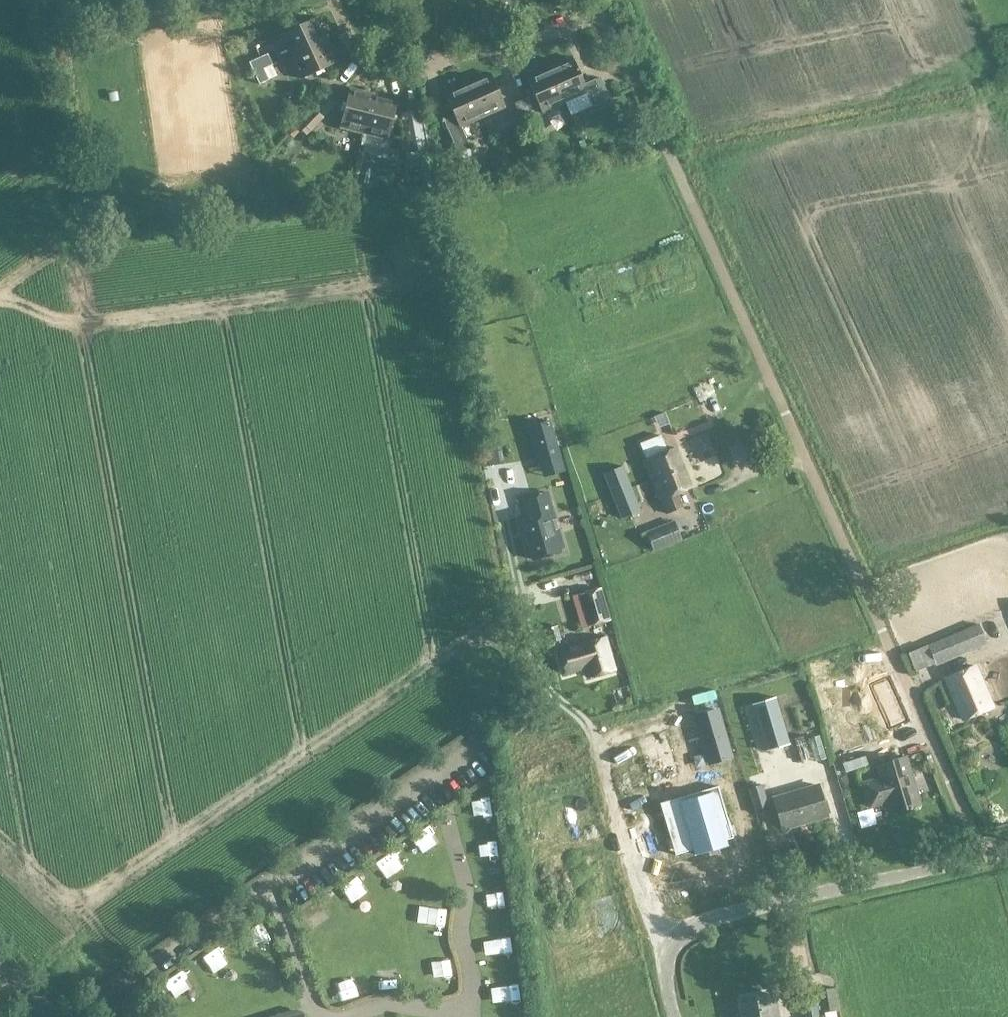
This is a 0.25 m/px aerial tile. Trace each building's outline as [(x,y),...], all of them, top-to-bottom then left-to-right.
[(290,56),(327,39),(316,17),(280,34),(290,56)] [(337,62),(327,39),(290,56),(301,79),(337,62)] [(254,73),(263,69),(272,65),(267,54),(249,62),(254,73)] [(572,57),(549,67),(564,102),(586,92),(592,106),(604,101),(595,79),(584,83),(572,57)] [(564,102),(549,67),(526,77),(542,112),(564,102)] [(263,69),(254,73),(259,84),(268,80),(263,69)] [(467,82),(483,117),(505,107),(490,72),(467,82)] [(483,117),(467,82),(444,92),(455,116),(444,120),(462,162),(474,157),(461,127),(483,117)] [(364,133),(373,94),(349,88),(339,127),(364,133)] [(373,94),(364,133),(388,139),(397,100),(373,94)] [(535,121),(525,98),(514,102),(524,125),(535,121)] [(313,111),(301,125),(311,133),(322,119),(313,111)] [(419,111),(404,114),(411,150),(426,147),(419,111)] [(707,372),(695,377),(712,413),(724,407),(707,372)] [(561,460),(550,421),(530,427),(541,465),(561,460)] [(676,448),(668,452),(661,436),(641,444),(647,460),(645,461),(653,480),(684,467),(676,448)] [(500,464),(496,441),(486,442),(490,466),(500,464)] [(604,474),(613,497),(632,489),(623,467),(604,474)] [(684,467),(653,480),(661,499),(662,499),(668,514),(682,507),(676,493),(692,487),(684,467)] [(632,489),(613,497),(623,519),(641,511),(632,489)] [(530,520),(523,522),(534,560),(560,553),(559,549),(563,547),(547,493),(524,499),(530,520)] [(655,551),(678,541),(671,523),(647,532),(655,551)] [(609,621),(604,602),(585,608),(590,627),(609,621)] [(947,637),(955,656),(985,643),(978,625),(947,637)] [(550,641),(560,638),(557,627),(547,630),(550,641)] [(606,639),(603,640),(580,646),(580,647),(560,653),(566,675),(587,669),(590,679),(615,672),(606,639)] [(992,709),(992,707),(975,667),(946,679),(964,721),(992,709)] [(889,677),(870,685),(890,730),(909,722),(889,677)] [(766,751),(790,744),(776,697),(752,705),(766,751)] [(709,764),(732,757),(718,710),(696,716),(709,764)] [(838,766),(862,759),(858,746),(834,752),(838,766)] [(877,765),(881,779),(864,784),(871,807),(888,802),(892,813),(920,804),(906,757),(877,765)] [(750,789),(753,800),(765,797),(761,785),(750,789)] [(782,829),(827,816),(818,785),(773,799),(782,829)] [(718,786),(699,792),(700,798),(662,809),(670,836),(679,833),(684,850),(693,847),(695,855),(696,855),(696,853),(727,844),(727,846),(728,845),(726,840),(734,838),(718,786)] [(245,927),(254,951),(272,944),(264,921),(245,927)] [(220,947),(204,952),(211,973),(227,968),(220,947)] [(443,960),(430,960),(431,981),(444,980),(443,960)] [(162,981),(175,1002),(195,989),(181,968),(162,981)] [(814,989),(801,991),(804,1016),(818,1016),(814,989)] [(772,1003),(771,994),(741,999),(745,1016),(779,1016),(776,1002),(772,1003)]
